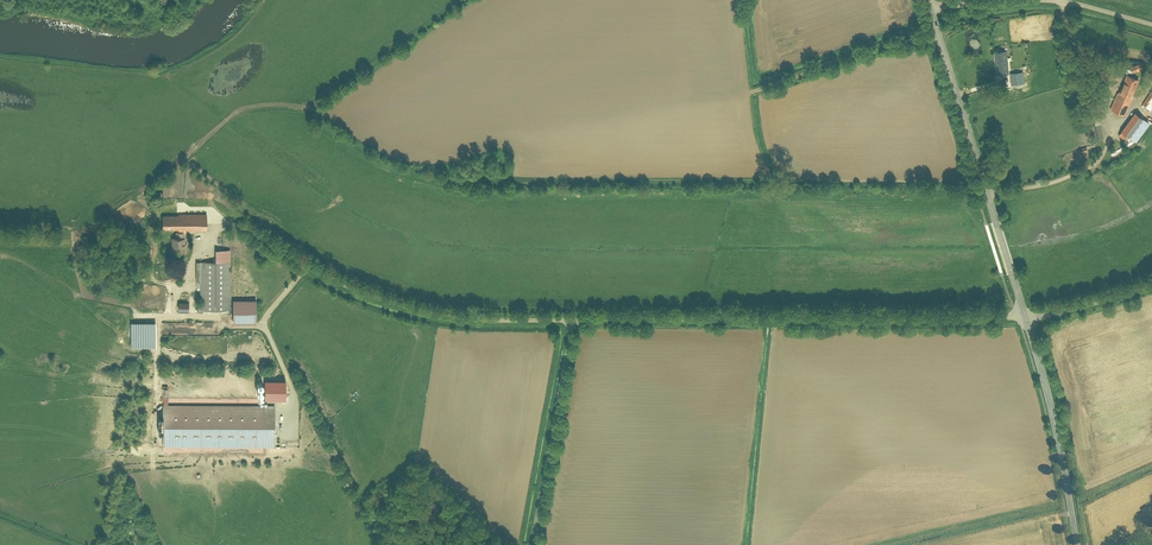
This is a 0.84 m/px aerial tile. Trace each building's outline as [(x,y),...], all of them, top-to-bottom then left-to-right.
[(1005,47),(990,48),(991,71),(1006,70),(1005,47)] [(1131,68),(1133,74),(1143,70),(1141,64),(1131,68)] [(1024,71),(1010,73),(1012,83),(1025,81),(1024,71)] [(1137,80),(1125,74),(1111,106),(1123,111),(1137,80)] [(1139,102),(1143,105),(1151,92),(1151,84),(1139,102)] [(1135,112),(1122,130),(1120,128),(1115,134),(1124,140),(1126,136),(1135,142),(1149,123),(1135,112)] [(1095,114),(1085,116),(1089,139),(1099,137),(1095,114)] [(206,226),(205,212),(161,213),(161,226),(171,226),(171,235),(169,235),(170,250),(182,250),(182,227),(206,226)] [(194,279),(198,279),(198,307),(232,306),(231,260),(198,261),(194,261),(194,279)] [(158,321),(140,322),(140,347),(158,346),(158,321)] [(163,402),(162,402),(162,444),(274,444),(274,402),(168,402),(168,395),(163,395),(163,402)]
